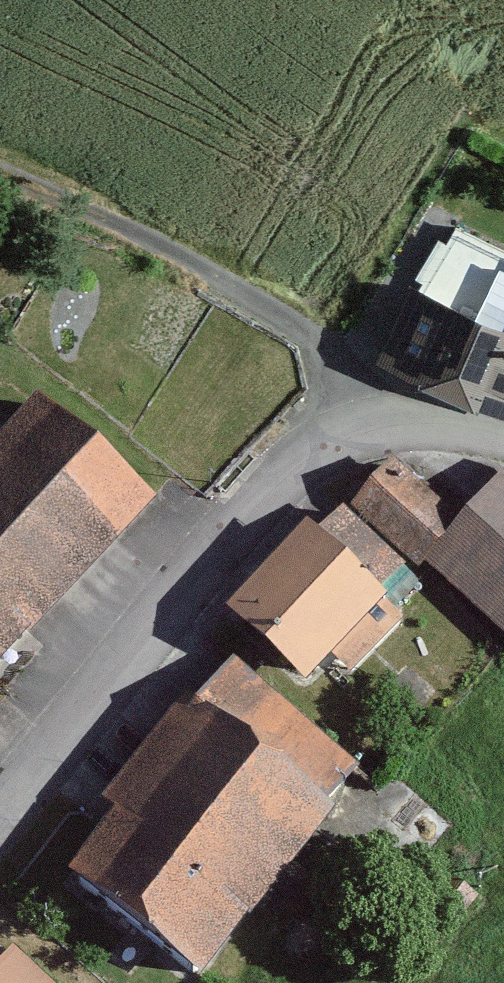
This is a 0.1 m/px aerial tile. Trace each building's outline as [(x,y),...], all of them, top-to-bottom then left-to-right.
[(367,328),(503,395),(503,241),(459,219),(439,258),(409,243),(367,328)] [(17,398),(0,418),(0,656),(139,499),(17,398)] [(345,491),(503,634),(503,463),(499,459),(450,513),(381,451),(345,491)] [(338,519),(315,545),(371,593),(394,566),(338,519)] [(315,545),(291,525),(217,610),(298,680),(371,593),(315,545)] [(362,777),(220,665),(58,869),(201,981),(362,777)] [(0,950),(0,982),(36,982),(0,950)]
